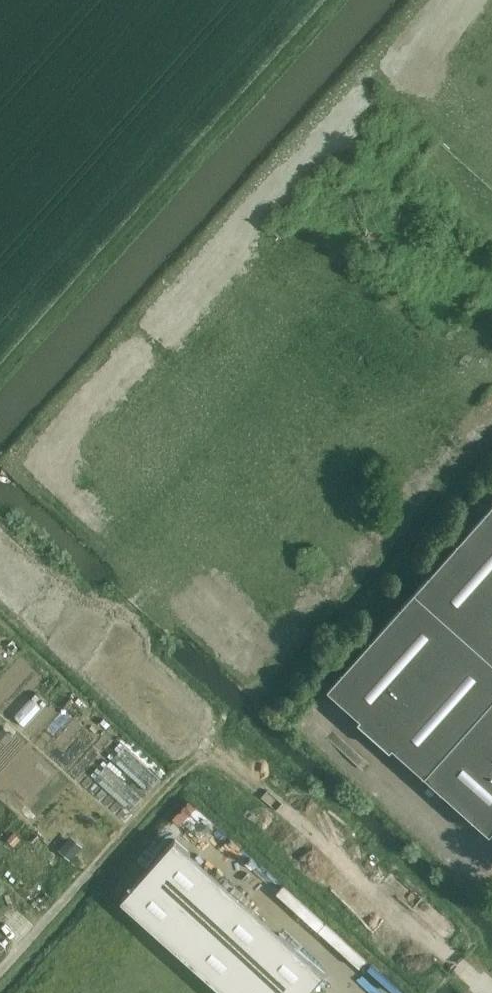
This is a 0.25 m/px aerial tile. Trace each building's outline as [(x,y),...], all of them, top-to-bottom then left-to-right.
[(264,229),(273,235),(287,219),(281,214),(270,226),(268,224),(264,229)] [(327,687),(360,717),(358,720),(390,748),(392,746),(490,832),(491,830),(491,503),(327,687)] [(14,832),(9,838),(14,843),(19,837),(14,832)] [(325,973),(175,839),(121,899),(226,992),(307,992),(325,973)]
